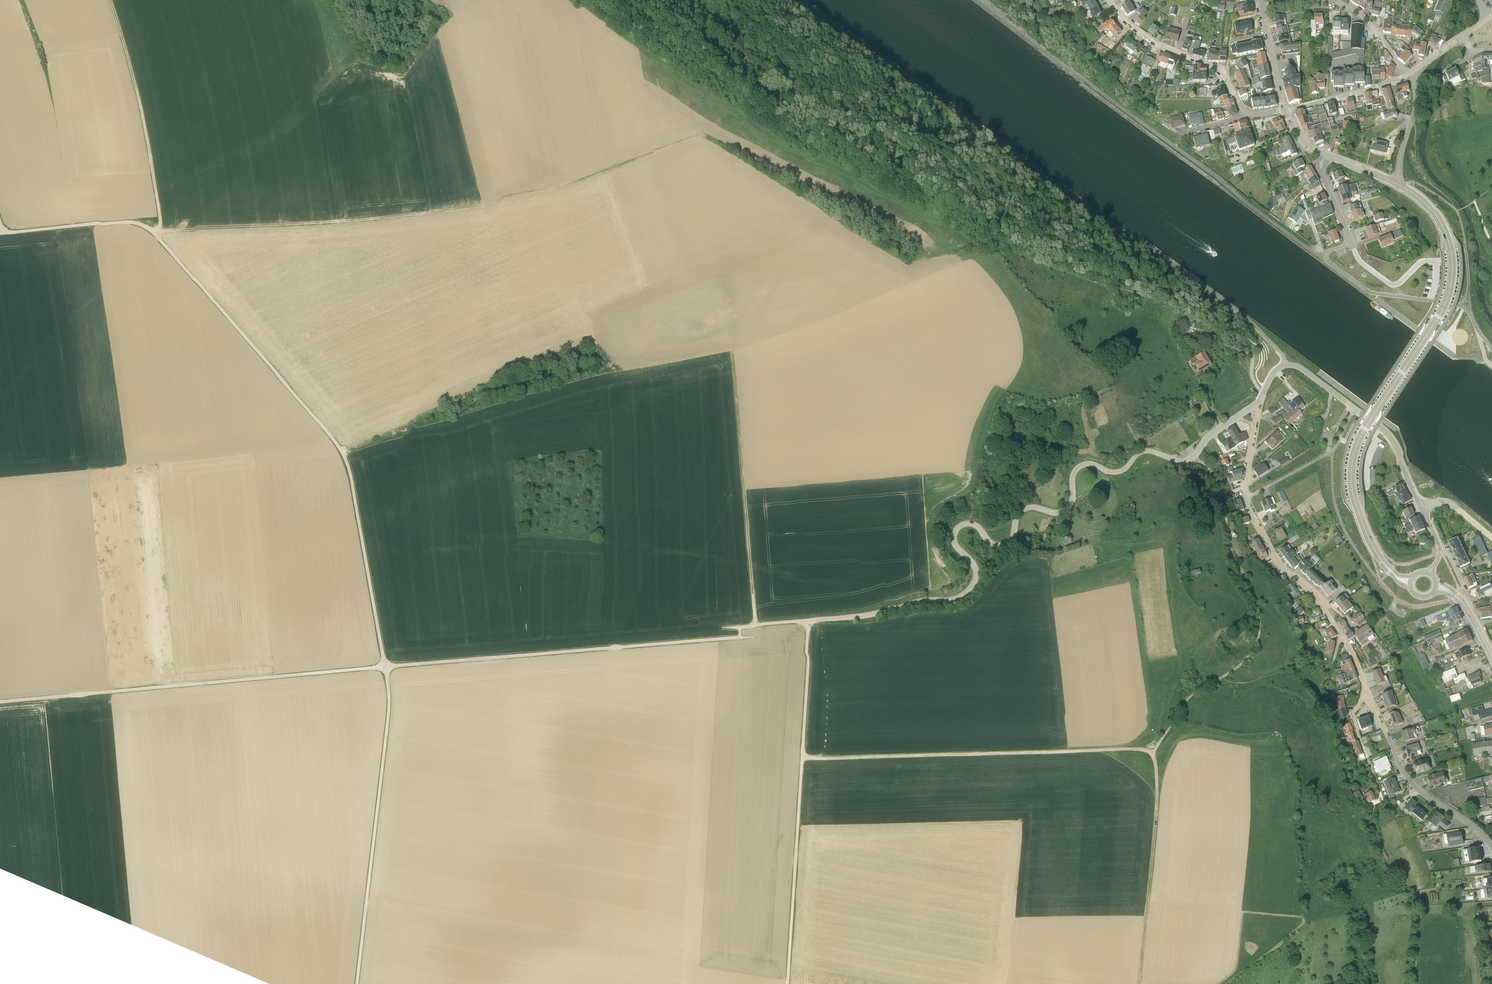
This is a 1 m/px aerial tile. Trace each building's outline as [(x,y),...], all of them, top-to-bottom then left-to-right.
[(1095,0),(1093,0),(1086,3),(1085,1),(1081,3),(1083,7),(1086,5),(1089,11),(1098,7),(1095,0)] [(1131,0),(1122,6),(1127,15),(1141,7),(1141,6),(1140,7),(1137,2),(1134,5),(1131,0)] [(1355,4),(1364,11),(1366,1),(1364,0),(1358,0),(1355,4)] [(1371,16),(1378,18),(1380,18),(1382,12),(1379,11),(1381,3),(1379,3),(1380,0),(1375,0),(1371,16)] [(1434,11),(1431,10),(1428,18),(1433,20),(1435,16),(1439,18),(1442,12),(1443,12),(1448,0),(1439,0),(1435,9),(1434,11)] [(1246,3),(1237,5),(1238,12),(1241,11),(1242,16),(1253,13),(1252,8),(1253,8),(1252,5),(1253,5),(1247,6),(1246,3)] [(1100,11),(1098,7),(1089,11),(1087,13),(1088,15),(1088,14),(1089,15),(1088,16),(1088,17),(1087,17),(1088,19),(1089,18),(1091,21),(1093,20),(1092,19),(1097,17),(1096,16),(1100,14),(1099,11),(1100,11)] [(1383,32),(1384,33),(1391,34),(1391,26),(1387,26),(1387,17),(1388,15),(1384,15),(1385,9),(1383,8),(1382,12),(1380,18),(1384,18),(1383,32)] [(1135,21),(1140,25),(1146,19),(1144,17),(1147,12),(1143,9),(1142,9),(1137,12),(1141,15),(1135,21)] [(1284,15),(1273,17),(1273,18),(1273,21),(1274,21),(1275,24),(1276,24),(1276,27),(1286,24),(1284,15)] [(1321,15),(1314,15),(1314,20),(1311,20),(1311,22),(1311,28),(1311,40),(1321,40),(1321,33),(1316,33),(1315,29),(1323,29),(1323,20),(1321,20),(1321,15)] [(1391,26),(1391,34),(1396,34),(1397,25),(1393,25),(1394,18),(1391,18),(1391,17),(1387,17),(1387,26),(1391,26)] [(1396,34),(1405,35),(1405,26),(1406,26),(1406,24),(1406,23),(1403,23),(1403,19),(1398,18),(1397,25),(1396,34)] [(1348,20),(1340,19),(1340,31),(1343,32),(1343,35),(1348,35),(1348,32),(1348,20)] [(1115,27),(1110,21),(1108,23),(1106,22),(1100,28),(1104,32),(1106,30),(1109,33),(1116,26),(1115,27)] [(1234,26),(1236,34),(1242,33),(1242,34),(1247,33),(1247,32),(1252,31),(1251,23),(1247,24),(1247,22),(1238,24),(1238,25),(1234,26)] [(1154,23),(1148,31),(1154,35),(1156,32),(1156,33),(1159,28),(1157,27),(1158,25),(1154,23)] [(1412,23),(1409,23),(1410,24),(1411,29),(1411,34),(1416,38),(1417,38),(1422,32),(1421,31),(1422,30),(1415,25),(1412,25),(1412,23)] [(1276,27),(1277,30),(1276,30),(1277,33),(1276,33),(1277,36),(1289,34),(1287,24),(1286,24),(1276,27)] [(1351,24),(1350,42),(1350,49),(1364,50),(1364,38),(1362,38),(1363,25),(1351,24)] [(1119,29),(1116,26),(1109,33),(1107,34),(1112,41),(1115,39),(1119,36),(1118,35),(1121,32),(1118,30),(1119,29)] [(1180,30),(1168,27),(1165,40),(1170,41),(1170,39),(1172,40),(1172,41),(1177,42),(1180,30)] [(1431,42),(1429,45),(1435,48),(1442,36),(1438,33),(1437,35),(1432,33),(1428,41),(1431,42)] [(1185,41),(1182,49),(1187,51),(1192,41),(1193,36),(1187,34),(1184,41),(1185,41)] [(1289,34),(1277,36),(1277,40),(1278,40),(1279,43),(1280,42),(1280,46),(1291,44),(1291,41),(1289,34)] [(1199,37),(1193,36),(1192,41),(1195,42),(1193,50),(1198,51),(1200,43),(1198,42),(1199,37)] [(1419,54),(1424,55),(1427,38),(1423,37),(1420,41),(1420,45),(1419,52),(1419,54)] [(1103,38),(1099,42),(1095,45),(1099,47),(1101,45),(1099,44),(1104,39),(1103,38)] [(1131,40),(1128,38),(1123,46),(1124,46),(1123,48),(1129,52),(1135,42),(1132,39),(1131,40)] [(1401,48),(1404,51),(1405,49),(1409,52),(1410,50),(1407,44),(1404,42),(1401,40),(1399,39),(1398,41),(1396,45),(1399,48),(1400,47),(1401,48)] [(1251,42),(1235,46),(1235,48),(1230,49),(1232,55),(1237,54),(1237,56),(1253,52),(1253,54),(1258,52),(1263,51),(1260,41),(1256,42),(1256,41),(1251,42)] [(1139,44),(1135,42),(1129,52),(1128,53),(1132,55),(1133,53),(1137,55),(1142,48),(1139,45),(1139,44)] [(1340,42),(1339,49),(1343,49),(1343,51),(1350,49),(1350,42),(1340,42)] [(1212,62),(1219,62),(1220,51),(1217,51),(1217,50),(1216,50),(1216,47),(1210,46),(1207,58),(1207,61),(1212,62)] [(1397,52),(1395,50),(1393,51),(1398,57),(1398,58),(1405,63),(1412,54),(1409,52),(1405,49),(1404,51),(1401,48),(1399,50),(1397,52)] [(1332,54),(1328,55),(1328,59),(1328,60),(1355,54),(1358,58),(1358,65),(1363,65),(1364,50),(1350,49),(1343,51),(1332,54)] [(1198,51),(1193,50),(1192,56),(1203,59),(1204,53),(1198,51)] [(1392,60),(1385,51),(1383,51),(1384,61),(1389,64),(1391,60),(1392,60)] [(1166,68),(1170,57),(1160,53),(1157,64),(1166,68)] [(1257,67),(1267,65),(1264,53),(1244,58),(1244,60),(1253,58),(1253,59),(1257,59),(1258,62),(1256,62),(1257,64),(1252,65),(1252,67),(1248,68),(1249,71),(1258,68),(1257,67)] [(1482,63),(1482,53),(1471,59),(1476,70),(1482,69),(1482,66),(1482,63)] [(1147,58),(1146,57),(1142,64),(1140,62),(1139,64),(1138,66),(1141,67),(1139,73),(1147,77),(1155,61),(1151,60),(1151,58),(1151,57),(1148,56),(1147,56),(1147,58)] [(1174,58),(1170,57),(1166,68),(1166,69),(1172,72),(1177,60),(1174,59),(1174,58)] [(1244,61),(1235,67),(1240,72),(1248,66),(1244,61)] [(1389,79),(1390,78),(1395,67),(1390,64),(1388,69),(1384,67),(1385,74),(1386,74),(1385,77),(1389,79)] [(1253,86),(1270,79),(1267,65),(1257,67),(1258,68),(1249,71),(1250,74),(1250,75),(1252,75),(1253,78),(1251,79),(1253,86)] [(1240,72),(1234,75),(1236,80),(1250,74),(1249,71),(1248,68),(1248,66),(1240,72)] [(1459,66),(1456,68),(1459,75),(1461,79),(1465,77),(1459,66)] [(1282,81),(1285,91),(1291,89),(1300,88),(1299,68),(1297,67),(1291,69),(1291,67),(1286,68),(1287,72),(1284,73),(1286,80),(1282,81)] [(1442,75),(1444,79),(1445,79),(1447,81),(1449,80),(1459,75),(1456,68),(1455,67),(1445,72),(1445,73),(1442,75)] [(1354,83),(1364,83),(1363,70),(1363,68),(1359,68),(1356,68),(1351,68),(1351,70),(1351,76),(1354,76),(1354,83)] [(1351,70),(1349,70),(1346,70),(1346,71),(1343,71),(1343,72),(1343,78),(1343,85),(1354,85),(1354,83),(1354,76),(1351,76),(1351,70)] [(1335,72),(1331,72),(1331,82),(1333,83),(1333,87),(1343,87),(1343,85),(1343,78),(1343,72),(1338,72),(1338,71),(1335,72)] [(1321,75),(1315,75),(1313,75),(1313,83),(1310,83),(1311,94),(1317,94),(1317,89),(1324,88),(1324,79),(1328,79),(1328,72),(1321,72),(1321,75)] [(1206,74),(1192,74),(1185,75),(1185,80),(1189,80),(1189,82),(1206,82),(1206,74)] [(1250,74),(1236,80),(1238,84),(1247,80),(1251,79),(1250,75),(1250,74)] [(1461,79),(1459,75),(1449,80),(1451,85),(1462,79),(1461,79)] [(1481,78),(1480,76),(1479,77),(1478,76),(1471,78),(1466,81),(1468,85),(1474,83),(1472,81),(1481,78)] [(1263,93),(1272,90),(1270,79),(1253,86),(1251,87),(1253,90),(1261,86),(1263,93)] [(1247,80),(1238,84),(1241,91),(1250,87),(1247,80)] [(1400,85),(1401,85),(1404,96),(1408,95),(1407,90),(1409,90),(1407,83),(1400,85)] [(1404,96),(1401,85),(1400,86),(1399,85),(1398,86),(1392,88),(1394,95),(1397,94),(1397,96),(1398,100),(1402,99),(1401,97),(1404,97),(1404,96)] [(1241,91),(1237,93),(1240,99),(1241,101),(1248,99),(1246,96),(1247,96),(1247,94),(1249,93),(1249,92),(1253,90),(1251,87),(1250,87),(1241,91)] [(1291,89),(1285,91),(1289,105),(1297,102),(1298,105),(1300,105),(1302,104),(1301,94),(1300,88),(1291,89)] [(1383,97),(1390,95),(1388,88),(1381,90),(1383,97)] [(1226,97),(1223,89),(1211,94),(1214,101),(1226,97)] [(1262,96),(1273,93),(1273,92),(1255,96),(1253,90),(1249,92),(1249,93),(1247,94),(1247,96),(1246,96),(1248,99),(1249,103),(1250,109),(1252,108),(1251,100),(1257,99),(1263,98),(1262,96)] [(1377,91),(1370,93),(1372,102),(1372,106),(1379,105),(1377,91)] [(1390,95),(1383,97),(1386,104),(1393,102),(1390,95)] [(1226,97),(1214,101),(1215,106),(1219,104),(1221,108),(1225,107),(1226,109),(1222,110),(1223,113),(1227,112),(1234,109),(1232,101),(1229,103),(1226,97)] [(1352,99),(1346,101),(1348,107),(1346,108),(1348,114),(1356,111),(1355,108),(1354,104),(1352,99)] [(1393,102),(1386,104),(1388,110),(1395,108),(1393,102)] [(1333,103),(1326,105),(1329,116),(1336,114),(1333,103)] [(1294,115),(1297,120),(1324,113),(1322,106),(1319,107),(1319,106),(1311,109),(1312,113),(1305,115),(1304,113),(1303,113),(1303,111),(1294,113),(1294,115)] [(1234,109),(1227,112),(1229,118),(1237,115),(1234,109)] [(1217,122),(1224,121),(1222,114),(1221,111),(1210,111),(1213,121),(1214,121),(1217,120),(1217,122)] [(1389,113),(1388,112),(1386,112),(1385,111),(1383,112),(1383,113),(1379,114),(1380,117),(1381,117),(1382,121),(1397,116),(1396,111),(1389,113)] [(1297,120),(1300,128),(1327,120),(1325,113),(1324,113),(1297,120)] [(1172,131),(1185,127),(1181,115),(1177,116),(1177,117),(1169,120),(1166,121),(1167,124),(1162,126),(1169,131),(1171,129),(1172,131)] [(1188,117),(1189,126),(1198,125),(1198,126),(1198,127),(1203,126),(1201,115),(1188,117)] [(1277,134),(1285,130),(1280,120),(1279,119),(1272,122),(1277,134)] [(1304,135),(1307,134),(1330,127),(1333,126),(1331,119),(1327,120),(1300,128),(1304,135)] [(1245,122),(1234,125),(1236,134),(1235,134),(1236,137),(1240,136),(1240,133),(1245,131),(1244,130),(1247,129),(1250,128),(1249,125),(1248,126),(1247,123),(1245,122)] [(1277,134),(1272,122),(1264,126),(1267,132),(1263,133),(1265,139),(1277,134)] [(1307,134),(1310,141),(1312,140),(1321,136),(1324,135),(1323,133),(1324,133),(1325,134),(1327,133),(1331,131),(1330,127),(1307,134)] [(1236,144),(1238,152),(1254,147),(1249,132),(1248,133),(1247,129),(1244,130),(1245,131),(1240,133),(1240,136),(1236,137),(1234,138),(1236,144)] [(1219,130),(1213,131),(1215,139),(1215,141),(1221,139),(1219,130)] [(1194,141),(1196,149),(1209,146),(1207,136),(1202,137),(1203,139),(1194,141)] [(1321,136),(1312,140),(1315,145),(1323,142),(1322,140),(1321,136)] [(1336,143),(1340,145),(1344,137),(1342,136),(1341,138),(1339,137),(1337,140),(1335,139),(1334,142),(1336,143)] [(1293,146),(1289,137),(1278,142),(1280,148),(1285,147),(1285,149),(1293,146)] [(1227,146),(1236,144),(1234,138),(1222,142),(1225,153),(1229,152),(1227,146)] [(1388,144),(1375,141),(1373,151),(1385,155),(1387,148),(1388,144)] [(1285,149),(1285,147),(1280,148),(1276,150),(1278,156),(1289,152),(1291,157),(1297,155),(1293,146),(1285,149)] [(1301,160),(1290,166),(1295,177),(1299,175),(1303,172),(1306,171),(1305,169),(1301,160)] [(1310,167),(1305,169),(1306,171),(1303,172),(1304,175),(1308,180),(1315,176),(1310,167)] [(1340,171),(1332,175),(1335,182),(1338,181),(1341,187),(1347,186),(1344,180),(1342,176),(1340,172),(1340,171)] [(1320,185),(1315,176),(1308,180),(1310,185),(1308,186),(1307,188),(1309,191),(1320,185)] [(1341,187),(1337,188),(1340,197),(1356,192),(1360,191),(1360,190),(1359,190),(1357,183),(1347,186),(1341,187)] [(1320,185),(1309,191),(1311,195),(1323,190),(1320,185)] [(1356,192),(1340,197),(1342,203),(1352,200),(1352,203),(1360,201),(1359,198),(1360,197),(1359,195),(1357,195),(1356,192)] [(1312,219),(1309,212),(1308,209),(1304,199),(1303,195),(1300,198),(1302,200),(1303,199),(1307,211),(1305,212),(1308,220),(1312,219)] [(1324,195),(1315,199),(1317,202),(1315,203),(1318,208),(1327,204),(1326,201),(1327,201),(1324,195)] [(1313,210),(1309,212),(1312,219),(1314,225),(1323,222),(1321,219),(1333,214),(1329,203),(1327,204),(1318,208),(1313,210)] [(1349,207),(1351,213),(1362,210),(1361,207),(1362,207),(1361,206),(1360,206),(1360,203),(1353,205),(1353,206),(1349,207)] [(1288,218),(1297,223),(1299,219),(1300,220),(1301,218),(1300,218),(1304,211),(1296,206),(1288,218)] [(1351,213),(1353,219),(1364,216),(1362,210),(1351,213)] [(1373,217),(1375,223),(1376,222),(1377,225),(1385,222),(1384,220),(1387,219),(1385,213),(1380,215),(1373,217)] [(1365,229),(1368,238),(1380,234),(1378,225),(1365,229)] [(1400,230),(1378,240),(1381,249),(1393,243),(1393,242),(1396,240),(1397,242),(1405,238),(1403,233),(1401,234),(1400,230)] [(1339,241),(1335,231),(1322,235),(1319,237),(1321,242),(1327,240),(1329,245),(1339,241)] [(1192,367),(1197,375),(1211,367),(1204,355),(1196,359),(1198,363),(1192,367)] [(1191,403),(1186,389),(1177,393),(1182,407),(1191,403)] [(1279,405),(1287,413),(1289,416),(1301,404),(1297,399),(1289,406),(1285,401),(1279,405)] [(1284,420),(1294,433),(1297,430),(1297,429),(1300,426),(1297,423),(1296,425),(1293,422),(1302,415),(1299,413),(1305,408),(1301,404),(1289,416),(1287,417),(1284,420)] [(1275,418),(1271,421),(1274,426),(1283,420),(1282,419),(1284,420),(1287,417),(1285,414),(1283,411),(1274,417),(1275,418)] [(1231,439),(1221,445),(1226,454),(1232,451),(1234,453),(1246,450),(1244,442),(1247,442),(1245,434),(1238,438),(1233,429),(1227,433),(1231,439)] [(1276,433),(1264,443),(1267,445),(1267,446),(1272,451),(1283,441),(1282,440),(1284,439),(1280,434),(1278,436),(1276,433)] [(1267,445),(1264,443),(1258,448),(1260,451),(1267,445)] [(1225,456),(1219,458),(1220,460),(1221,460),(1223,463),(1220,464),(1222,468),(1225,466),(1226,468),(1229,467),(1226,461),(1227,461),(1225,456)] [(1259,469),(1254,473),(1258,479),(1268,472),(1263,465),(1260,467),(1258,468),(1259,469)] [(1228,485),(1230,493),(1233,492),(1231,484),(1240,481),(1242,471),(1233,473),(1231,468),(1227,469),(1229,474),(1231,473),(1232,477),(1227,479),(1228,485)] [(1405,487),(1402,482),(1394,486),(1395,487),(1392,488),(1393,490),(1387,494),(1389,497),(1395,493),(1405,487)] [(1405,487),(1395,493),(1396,495),(1395,496),(1400,504),(1411,498),(1405,487)] [(1278,493),(1283,503),(1288,501),(1283,491),(1278,493)] [(1229,499),(1234,510),(1243,507),(1240,501),(1238,494),(1229,499)] [(1270,499),(1261,503),(1265,513),(1270,511),(1270,513),(1275,511),(1273,506),(1275,505),(1272,498),(1270,499)] [(1411,505),(1403,509),(1407,517),(1409,516),(1415,513),(1411,505)] [(1244,513),(1243,507),(1234,510),(1236,516),(1244,513)] [(1422,520),(1419,514),(1416,515),(1410,518),(1411,520),(1405,523),(1407,527),(1422,520)] [(1249,524),(1247,518),(1241,520),(1241,517),(1236,518),(1238,530),(1243,529),(1243,528),(1246,527),(1246,525),(1249,524)] [(1294,525),(1287,517),(1282,520),(1284,522),(1284,523),(1288,530),(1294,525)] [(1427,533),(1422,520),(1407,527),(1401,529),(1403,533),(1415,528),(1419,537),(1427,533)] [(1281,528),(1274,531),(1278,541),(1286,537),(1284,532),(1283,532),(1281,528)] [(1292,531),(1286,535),(1288,540),(1295,535),(1294,534),(1292,531)] [(1295,535),(1288,540),(1290,543),(1299,537),(1297,534),(1295,535)] [(1473,537),(1481,554),(1487,551),(1479,534),(1473,537)] [(1448,540),(1460,565),(1469,561),(1457,535),(1448,540)] [(1264,551),(1258,540),(1252,543),(1246,545),(1251,554),(1253,553),(1251,550),(1253,548),(1256,556),(1264,551)] [(1288,546),(1279,552),(1283,557),(1292,551),(1288,546)] [(1292,551),(1283,557),(1287,562),(1293,557),(1295,556),(1294,555),(1297,553),(1295,551),(1296,550),(1295,549),(1292,551)] [(1264,551),(1256,556),(1259,562),(1264,560),(1264,559),(1267,557),(1264,551)] [(1293,557),(1287,562),(1292,569),(1301,562),(1298,556),(1294,559),(1293,557)] [(1304,567),(1300,571),(1303,575),(1310,569),(1313,567),(1312,565),(1314,563),(1311,560),(1309,561),(1307,560),(1301,564),(1304,567)] [(1310,569),(1303,575),(1309,581),(1315,574),(1310,569)] [(1463,577),(1468,586),(1477,582),(1472,572),(1463,577)] [(1315,574),(1309,581),(1315,586),(1320,579),(1315,574)] [(1284,576),(1278,578),(1279,584),(1286,583),(1287,586),(1291,582),(1290,582),(1288,583),(1287,581),(1286,582),(1284,576)] [(1195,578),(1188,580),(1191,586),(1197,584),(1197,583),(1199,581),(1198,578),(1195,579),(1195,578)] [(1320,579),(1315,586),(1317,587),(1318,586),(1320,589),(1325,585),(1320,579)] [(1325,585),(1320,589),(1324,593),(1332,586),(1331,584),(1332,583),(1331,581),(1325,585)] [(1491,591),(1491,587),(1491,582),(1490,583),(1490,582),(1476,589),(1479,595),(1484,592),(1485,594),(1491,591)] [(1291,585),(1285,589),(1293,599),(1298,594),(1291,585)] [(1332,586),(1324,593),(1328,597),(1330,595),(1331,596),(1333,594),(1332,593),(1336,590),(1332,586)] [(1338,608),(1347,600),(1349,598),(1345,594),(1334,603),(1335,604),(1338,607),(1337,607),(1338,608)] [(1347,600),(1338,608),(1344,615),(1353,608),(1347,600)] [(1476,608),(1480,617),(1491,615),(1490,611),(1491,610),(1491,601),(1489,602),(1489,605),(1476,608)] [(1450,616),(1459,612),(1456,606),(1437,613),(1436,611),(1432,613),(1433,616),(1432,616),(1433,620),(1431,621),(1432,623),(1446,618),(1450,616)] [(1292,615),(1293,622),(1303,618),(1306,615),(1299,608),(1292,615)] [(1462,617),(1459,612),(1450,616),(1446,618),(1449,626),(1460,622),(1458,619),(1462,617)] [(1360,613),(1351,619),(1354,624),(1363,618),(1360,613)] [(1305,618),(1303,618),(1293,622),(1295,628),(1307,624),(1305,618)] [(1342,621),(1338,624),(1341,629),(1342,628),(1347,635),(1345,636),(1348,641),(1351,639),(1353,637),(1350,632),(1342,621)] [(1324,622),(1314,626),(1317,632),(1319,631),(1318,627),(1321,626),(1322,628),(1325,626),(1325,624),(1324,622)] [(1356,629),(1350,632),(1353,637),(1351,639),(1353,642),(1354,641),(1353,640),(1356,638),(1360,643),(1367,639),(1369,642),(1374,639),(1372,636),(1372,635),(1366,626),(1358,632),(1356,629)] [(1466,627),(1457,632),(1459,637),(1469,633),(1466,627)] [(1438,628),(1423,635),(1424,638),(1440,631),(1438,628)] [(1326,638),(1324,640),(1326,644),(1327,643),(1336,638),(1330,629),(1324,633),(1326,636),(1325,636),(1326,638)] [(1459,637),(1457,632),(1445,637),(1447,642),(1459,637)] [(1443,638),(1441,633),(1425,639),(1427,645),(1432,643),(1431,641),(1432,640),(1433,641),(1435,641),(1435,642),(1443,639),(1443,638)] [(1472,639),(1469,633),(1459,637),(1447,642),(1444,643),(1446,648),(1449,647),(1449,648),(1472,639)] [(1333,653),(1334,643),(1327,643),(1326,644),(1325,644),(1323,655),(1329,656),(1330,653),(1333,653)] [(1468,647),(1452,653),(1453,659),(1470,653),(1468,647)] [(1416,655),(1422,665),(1429,662),(1428,662),(1429,662),(1429,661),(1428,661),(1423,651),(1421,652),(1416,655)] [(1353,670),(1349,660),(1348,661),(1346,655),(1339,658),(1344,668),(1341,669),(1343,674),(1353,670)] [(1464,659),(1463,656),(1444,662),(1445,665),(1453,662),(1464,659)] [(1443,679),(1457,674),(1453,664),(1439,669),(1443,679)] [(1379,669),(1372,673),(1374,678),(1376,681),(1375,681),(1377,686),(1387,681),(1385,676),(1382,677),(1379,669)] [(1469,686),(1473,685),(1472,683),(1471,682),(1480,679),(1478,674),(1480,673),(1478,669),(1466,674),(1465,675),(1466,675),(1464,676),(1468,686),(1468,685),(1469,686)] [(1353,670),(1343,674),(1342,674),(1347,688),(1355,684),(1358,683),(1353,670)] [(1440,688),(1443,687),(1447,694),(1452,692),(1448,685),(1455,681),(1455,680),(1459,679),(1459,678),(1464,676),(1466,675),(1465,675),(1464,670),(1459,672),(1457,674),(1443,679),(1437,682),(1440,688)] [(1358,686),(1358,683),(1355,684),(1355,685),(1349,689),(1350,692),(1358,688),(1358,686)] [(1335,694),(1336,699),(1342,697),(1347,695),(1346,691),(1347,691),(1347,690),(1335,694)] [(1458,690),(1449,694),(1450,699),(1460,696),(1458,690)] [(1391,691),(1382,695),(1384,700),(1385,703),(1384,703),(1386,708),(1399,702),(1395,693),(1393,694),(1391,691)] [(1342,698),(1342,697),(1336,699),(1335,699),(1338,708),(1343,719),(1346,715),(1345,714),(1347,713),(1342,698)] [(1491,713),(1491,710),(1491,706),(1483,708),(1481,702),(1470,706),(1473,713),(1478,712),(1479,716),(1491,713)] [(1358,719),(1368,715),(1368,714),(1366,711),(1369,710),(1365,705),(1356,715),(1358,719)] [(1399,709),(1389,714),(1394,724),(1403,720),(1399,709)] [(1368,715),(1358,719),(1361,729),(1372,726),(1369,718),(1368,715)] [(1352,731),(1355,740),(1358,739),(1353,723),(1351,724),(1350,721),(1352,720),(1351,719),(1348,721),(1349,723),(1349,722),(1350,727),(1352,726),(1353,730),(1352,731)] [(1482,722),(1484,733),(1491,732),(1491,721),(1482,722)] [(1350,727),(1349,722),(1349,723),(1346,724),(1343,727),(1343,728),(1338,730),(1340,739),(1343,738),(1342,737),(1343,737),(1342,733),(1346,732),(1347,731),(1348,732),(1346,732),(1348,736),(1345,737),(1347,743),(1350,741),(1353,740),(1355,740),(1352,731),(1353,730),(1352,726),(1350,727)] [(1415,726),(1401,730),(1404,740),(1415,737),(1414,731),(1416,731),(1415,726)] [(1471,741),(1473,753),(1488,751),(1489,755),(1488,756),(1489,763),(1491,763),(1491,737),(1471,741)] [(1353,741),(1353,740),(1350,741),(1352,745),(1349,746),(1351,752),(1354,751),(1354,753),(1357,752),(1358,755),(1359,754),(1360,758),(1365,756),(1363,753),(1358,740),(1353,741)] [(1419,741),(1406,745),(1409,756),(1411,755),(1422,752),(1419,741)] [(1374,762),(1371,764),(1372,766),(1375,764),(1377,768),(1378,767),(1380,771),(1390,767),(1388,763),(1387,763),(1384,758),(1385,757),(1374,761),(1374,762)] [(1430,768),(1427,757),(1413,761),(1417,772),(1430,768)] [(1446,781),(1442,770),(1427,775),(1430,785),(1446,781)] [(1467,789),(1483,785),(1482,781),(1491,779),(1491,773),(1464,779),(1467,789)] [(1385,781),(1384,781),(1390,795),(1401,790),(1395,777),(1385,781)] [(1358,789),(1353,792),(1357,799),(1358,800),(1364,797),(1358,789)] [(1375,799),(1371,790),(1364,794),(1369,804),(1371,803),(1373,805),(1377,804),(1375,799)] [(1491,801),(1491,795),(1485,796),(1485,795),(1478,796),(1474,796),(1470,797),(1473,805),(1486,802),(1491,801)] [(1409,811),(1410,811),(1412,812),(1412,811),(1417,805),(1416,804),(1417,802),(1412,797),(1404,807),(1409,811)] [(1418,804),(1417,805),(1412,811),(1412,812),(1422,820),(1427,813),(1424,810),(1418,804)] [(1437,811),(1429,821),(1435,826),(1438,823),(1442,817),(1443,816),(1437,811)] [(1449,823),(1442,817),(1438,823),(1445,829),(1449,823)] [(1447,833),(1446,833),(1447,842),(1448,846),(1463,843),(1461,830),(1458,831),(1447,833)] [(1383,852),(1380,854),(1385,861),(1388,858),(1383,852)] [(1490,863),(1474,864),(1475,871),(1491,870),(1490,863)] [(1483,887),(1487,887),(1491,887),(1491,876),(1486,877),(1487,882),(1485,882),(1486,885),(1483,885),(1483,887)] [(1480,888),(1481,897),(1491,896),(1491,887),(1487,887),(1483,887),(1480,888)]
